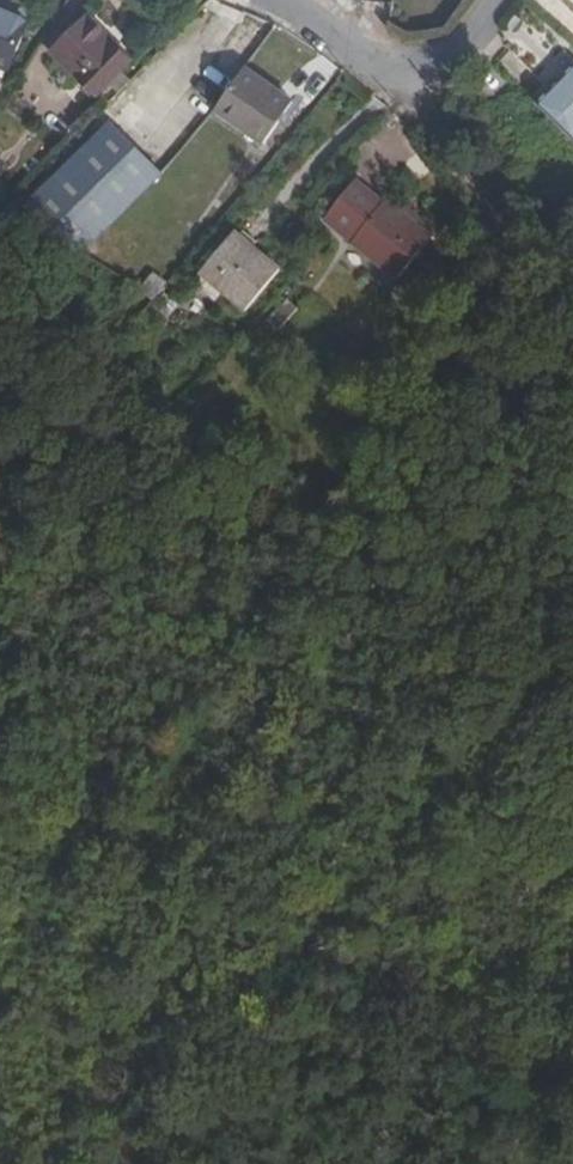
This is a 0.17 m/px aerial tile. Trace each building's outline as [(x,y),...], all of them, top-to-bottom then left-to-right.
[(0,9),(0,63),(14,69),(33,22),(0,9)] [(93,13),(58,50),(102,91),(137,55),(93,13)] [(572,75),(572,55),(565,48),(537,78),(555,94),(572,75)] [(297,101),(247,69),(224,105),(272,138),(297,101)] [(572,117),(572,87),(558,103),(572,117)] [(558,103),(544,118),(572,145),(572,117),(558,103)] [(272,138),(224,105),(219,112),(268,144),(272,138)] [(33,199),(84,251),(163,172),(112,122),(33,199)] [(150,193),(167,176),(163,172),(84,251),(82,252),(91,257),(150,193)] [(356,182),(329,216),(358,241),(356,242),(403,279),(423,255),(429,259),(440,244),(388,201),(384,205),(356,182)] [(242,231),(212,268),(256,307),(286,269),(242,231)] [(152,268),(141,282),(145,285),(162,297),(173,283),(152,268)] [(275,320),(285,329),(303,308),(294,300),(275,320)]
